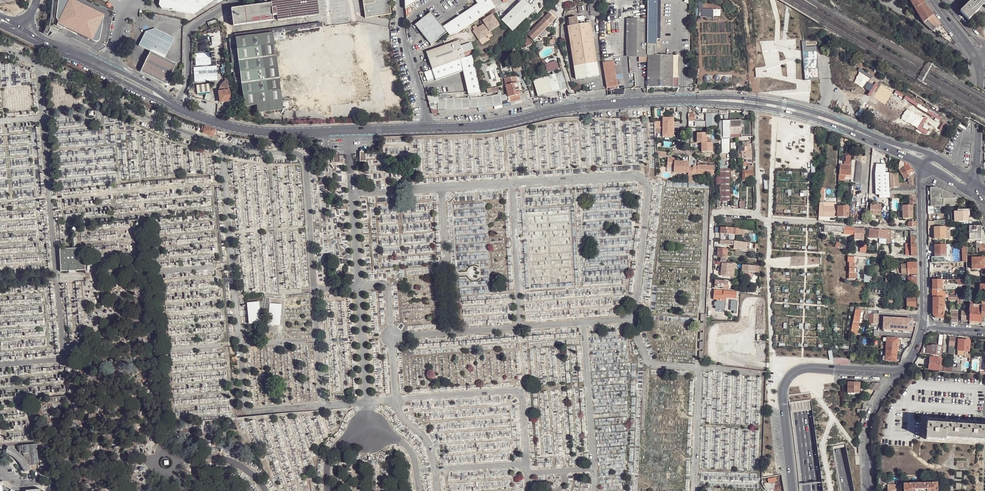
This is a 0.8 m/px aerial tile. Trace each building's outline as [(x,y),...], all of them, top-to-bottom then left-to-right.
[(56,17),(58,21),(57,24),(65,28),(66,27),(93,39),(95,41),(97,40),(100,39),(100,36),(104,15),(74,0),(58,0),(56,17)] [(193,14),(214,0),(160,0),(159,5),(162,9),(193,14)] [(276,6),(277,15),(278,20),(319,14),(317,0),(275,0),(276,6)] [(365,17),(391,14),(389,0),(363,0),(365,17)] [(404,8),(417,0),(404,0),(404,8)] [(489,0),(475,0),(476,2),(442,25),(447,31),(449,33),(456,33),(485,14),(492,10),(494,8),(489,0)] [(501,20),(512,31),(534,11),(523,0),(522,0),(501,20)] [(589,1),(590,17),(601,16),(599,0),(598,0),(589,1)] [(647,7),(648,18),(647,44),(657,44),(657,0),(648,0),(648,7),(647,7)] [(924,23),(933,16),(927,7),(924,3),(922,0),(910,0),(924,23)] [(976,1),(974,4),(971,1),(960,11),(969,20),(980,9),(979,9),(983,5),(984,5),(984,1),(982,1),(982,0),(976,0),(976,1)] [(277,15),(276,6),(272,7),(272,3),(262,4),(231,8),(233,25),(264,22),(274,21),(273,16),(277,15)] [(414,25),(431,44),(447,31),(442,25),(431,12),(414,25)] [(530,37),(533,40),(555,20),(549,13),(544,18),(543,16),(538,20),(539,22),(530,31),(533,35),(530,37)] [(476,25),(472,27),(474,30),(475,32),(474,33),(479,40),(491,33),(490,31),(499,25),(492,15),(482,21),(484,23),(477,28),(476,25)] [(937,21),(933,16),(924,23),(933,31),(940,26),(937,21)] [(568,19),(569,26),(578,25),(577,21),(577,17),(568,19)] [(647,44),(648,18),(629,20),(629,56),(647,56),(647,55),(647,44)] [(578,25),(569,26),(567,27),(576,79),(599,76),(591,23),(590,23),(585,24),(584,20),(577,21),(578,25)] [(151,52),(140,72),(167,85),(177,65),(165,58),(175,38),(155,28),(146,31),(139,46),(151,52)] [(282,110),(272,31),(235,35),(235,39),(229,40),(235,85),(242,84),(244,107),(256,105),(257,112),(282,110)] [(519,44),(522,49),(531,44),(527,36),(526,32),(519,34),(520,36),(517,38),(519,43),(519,44)] [(458,40),(426,51),(432,68),(464,57),(463,52),(470,49),(473,49),(470,42),(460,46),(458,40)] [(804,79),(818,79),(817,46),(805,47),(805,40),(802,41),(804,79)] [(657,44),(647,44),(647,55),(657,55),(657,44)] [(210,53),(195,54),(195,66),(210,65),(210,53)] [(432,68),(424,71),(427,80),(435,77),(436,79),(463,69),(468,93),(479,93),(472,55),(464,57),(432,68)] [(657,55),(647,55),(647,56),(647,87),(651,87),(673,88),(673,56),(657,55)] [(603,63),(607,83),(617,81),(614,61),(603,63)] [(555,62),(545,65),(547,72),(559,69),(555,62)] [(194,68),(194,74),(217,73),(217,66),(194,68)] [(548,77),(553,93),(567,90),(562,72),(556,74),(553,75),(548,77)] [(195,82),(203,81),(218,80),(217,73),(194,74),(195,82)] [(504,78),(505,85),(512,84),(510,76),(504,78)] [(538,96),(553,93),(548,77),(542,78),(539,79),(533,81),(538,96)] [(512,84),(505,85),(507,94),(508,97),(520,94),(519,92),(517,82),(512,84)] [(209,84),(196,86),(197,94),(210,93),(209,84)] [(231,101),(229,91),(225,92),(219,92),(219,94),(220,103),(231,101)] [(510,103),(508,97),(507,94),(502,95),(501,93),(498,94),(498,95),(492,96),(494,106),(510,103)] [(521,100),(520,94),(508,97),(510,103),(521,100)] [(435,102),(439,101),(438,99),(437,95),(428,96),(430,104),(435,102)] [(439,110),(454,109),(454,99),(456,98),(456,97),(453,98),(452,99),(447,99),(447,98),(444,98),(444,99),(438,99),(439,101),(439,105),(439,110)] [(908,104),(939,123),(943,117),(912,98),(908,104)] [(706,127),(717,128),(718,113),(706,114),(706,121),(706,127)] [(673,117),(663,118),(663,127),(674,127),(674,123),(673,123),(673,119),(673,117)] [(870,127),(885,130),(887,122),(872,119),(870,127)] [(741,134),(741,120),(730,120),(730,134),(741,134)] [(752,134),(752,121),(741,120),(741,134),(752,134)] [(216,129),(206,126),(203,132),(213,135),(216,129)] [(674,127),(663,127),(663,137),(673,137),(673,134),(673,131),(674,131),(674,127)] [(696,138),(696,143),(700,142),(707,142),(707,138),(707,133),(697,133),(697,138),(696,138)] [(711,142),(707,142),(700,142),(700,147),(702,147),(702,148),(702,152),(713,152),(713,142),(711,142)] [(752,151),(752,148),(751,148),(750,143),(744,144),(744,151),(751,151),(752,151)] [(886,159),(887,153),(872,149),(870,155),(886,159)] [(866,163),(867,158),(855,154),(852,155),(852,159),(858,161),(866,163)] [(675,158),(668,157),(667,168),(674,168),(674,172),(688,173),(688,176),(692,176),(693,174),(713,176),(714,167),(698,166),(698,167),(693,166),(693,168),(689,168),(690,162),(675,161),(675,158)] [(858,161),(856,182),(865,183),(867,165),(866,163),(858,161)] [(899,170),(904,179),(908,177),(914,173),(914,172),(914,171),(913,170),(912,168),(911,167),(910,166),(909,165),(908,164),(903,167),(902,168),(899,170)] [(844,175),(850,175),(851,166),(841,165),(840,174),(844,175)] [(721,201),(731,200),(731,199),(730,169),(720,169),(721,201)] [(890,173),(890,188),(898,187),(909,187),(909,186),(908,182),(898,183),(898,173),(897,173),(897,170),(890,170),(890,173)] [(753,176),(753,171),(747,171),(742,171),(742,181),(747,181),(747,176),(753,176)] [(889,174),(875,174),(876,195),(889,195),(889,174)] [(890,188),(890,194),(895,194),(911,195),(915,195),(915,186),(909,186),(909,187),(898,187),(890,188)] [(943,206),(942,190),(936,187),(930,187),(931,206),(943,206)] [(824,188),(820,188),(819,204),(819,208),(819,216),(818,217),(836,218),(836,209),(836,204),(824,203),(824,188)] [(958,206),(958,196),(942,190),(943,206),(947,206),(958,206)] [(880,215),(881,205),(870,204),(870,214),(876,215),(880,215)] [(848,217),(849,207),(841,206),(838,206),(837,217),(838,217),(848,217)] [(903,219),(912,218),(912,206),(902,206),(903,219)] [(968,215),(968,211),(957,211),(954,211),(954,219),(954,221),(968,221),(968,215)] [(981,240),(981,226),(969,226),(969,240),(981,240)] [(860,227),(854,227),(854,233),(854,234),(854,237),(864,237),(864,228),(863,228),(860,227)] [(945,232),(945,227),(934,227),(934,239),(937,239),(946,239),(946,238),(945,232)] [(891,243),(891,236),(891,232),(891,230),(870,228),(869,238),(887,239),(887,243),(891,243)] [(726,241),(721,240),(720,244),(734,245),(734,248),(747,250),(747,242),(726,240),(726,241)] [(937,245),(934,245),(935,257),(932,257),(932,262),(935,262),(950,262),(952,262),(952,254),(946,254),(946,245),(937,245)] [(59,248),(61,271),(87,269),(85,246),(59,248)] [(721,256),(727,257),(728,249),(718,248),(717,256),(721,256)] [(972,258),(972,269),(984,269),(984,265),(984,257),(972,258)] [(908,274),(917,274),(917,262),(907,263),(908,264),(908,273),(908,274)] [(962,275),(962,262),(952,262),(950,262),(951,275),(962,275)] [(723,263),(722,271),(728,271),(732,272),(732,271),(732,268),(733,264),(723,263)] [(754,266),(742,264),(741,271),(743,278),(748,278),(748,271),(753,272),(758,272),(758,266),(754,266)] [(737,293),(737,292),(714,290),(714,295),(714,299),(718,299),(717,302),(726,303),(727,298),(733,298),(736,298),(737,294),(738,294),(738,293),(737,293)] [(888,294),(888,306),(897,306),(897,300),(894,300),(894,294),(888,294)] [(907,308),(916,307),(916,296),(907,296),(907,308)] [(943,319),(944,297),(942,297),(930,297),(930,302),(933,302),(933,313),(930,313),(930,315),(934,320),(935,318),(941,318),(943,319)] [(259,309),(258,301),(246,303),(248,324),(260,323),(259,312),(259,309)] [(981,323),(981,309),(969,308),(970,311),(970,321),(981,323)] [(861,312),(862,310),(856,310),(855,314),(853,322),(852,330),(858,331),(861,312)] [(961,311),(961,320),(970,321),(970,311),(961,311)] [(871,324),(878,324),(878,314),(870,314),(870,324),(871,324)] [(912,321),(883,319),(882,330),(911,332),(912,321)] [(886,349),(897,350),(898,340),(898,339),(887,338),(887,342),(887,345),(882,345),(882,349),(886,349)] [(970,341),(959,340),(958,354),(965,355),(965,351),(969,352),(970,341)] [(941,355),(942,346),(932,345),(931,346),(927,345),(926,353),(930,354),(941,355)] [(886,360),(896,361),(897,350),(886,349),(886,356),(886,360)] [(939,368),(940,358),(930,357),(929,369),(939,370),(939,368)] [(956,370),(956,373),(961,373),(962,365),(957,364),(957,368),(953,368),(953,369),(956,370)] [(859,393),(859,382),(848,382),(848,393),(859,393)] [(877,390),(882,383),(872,382),(869,387),(872,389),(873,388),(876,391),(877,390)] [(926,440),(927,423),(984,427),(984,425),(984,421),(982,421),(922,417),(920,439),(926,440)] [(926,440),(946,441),(946,439),(984,441),(984,427),(927,423),(926,440)] [(31,466),(39,465),(37,445),(22,446),(22,451),(23,455),(30,454),(31,466)] [(8,447),(6,453),(10,455),(15,459),(19,462),(23,467),(25,472),(31,470),(30,467),(27,462),(23,457),(19,453),(14,450),(8,447)] [(903,484),(904,490),(943,490),(942,480),(940,479),(938,478),(937,478),(925,478),(925,480),(919,480),(919,483),(903,484)]
